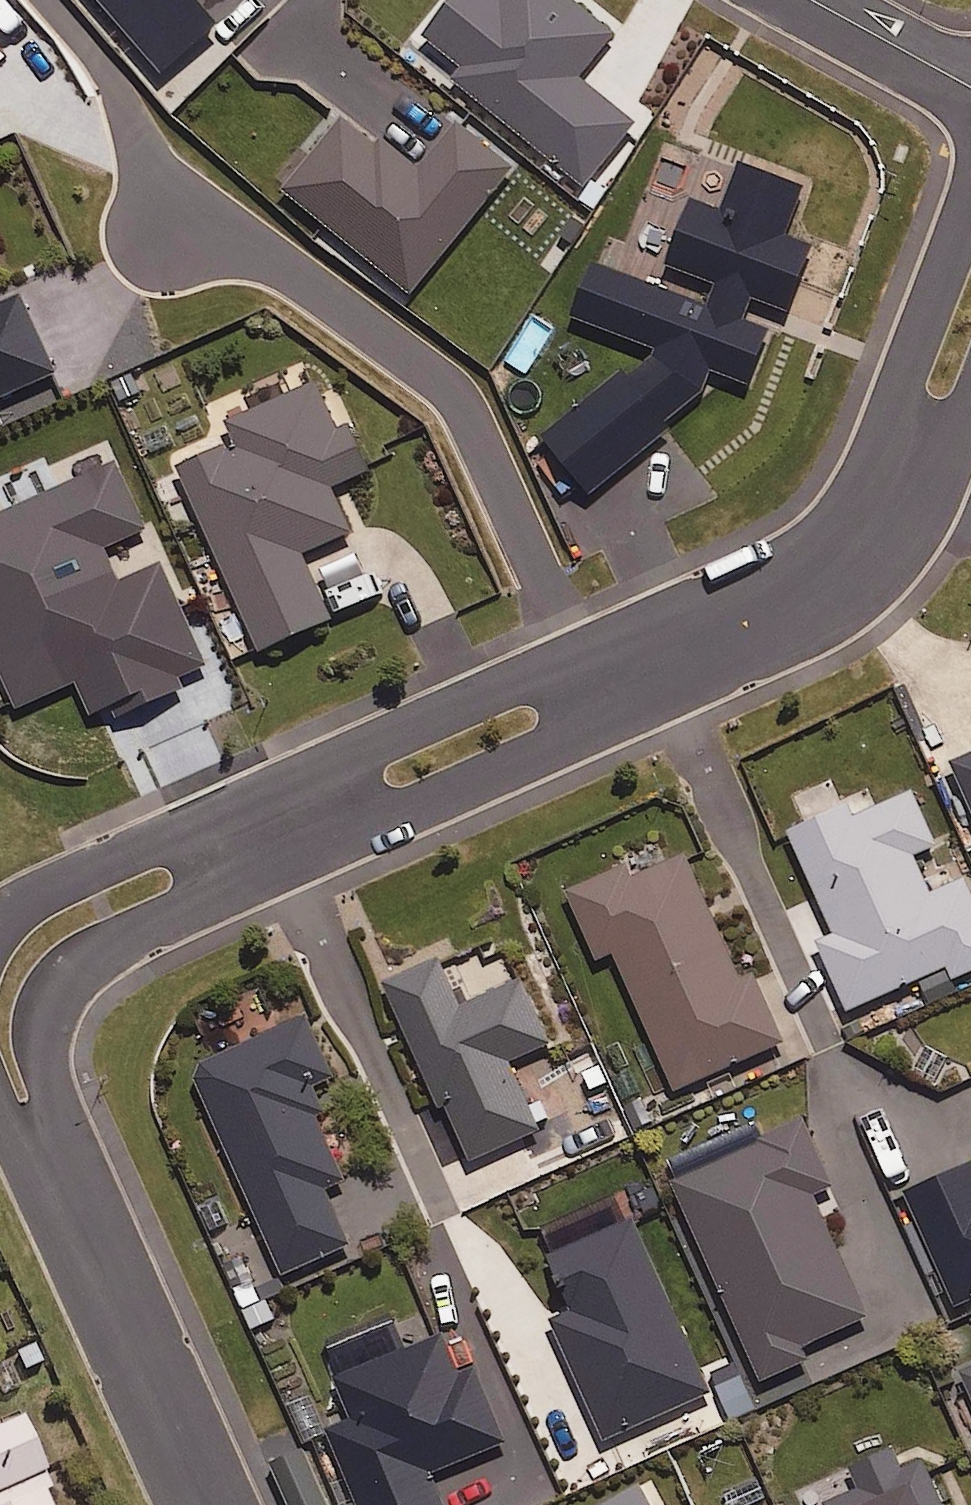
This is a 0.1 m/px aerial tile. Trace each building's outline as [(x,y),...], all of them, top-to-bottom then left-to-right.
[(181,103),(239,55),(193,0),(96,0),(181,103)] [(570,0),(505,0),(504,2),(502,0),(460,0),(426,43),(467,75),(457,88),(587,190),(636,127),(581,85),(618,38),(570,0)] [(380,149),(345,122),(287,195),(415,297),(514,173),(457,127),(421,172),(385,143),(380,149)] [(723,286),(714,313),(598,272),(581,321),(660,349),(544,446),(590,501),(668,435),(664,430),(701,399),(710,375),(748,389),(770,329),(744,320),(752,300),(793,314),(814,255),(784,244),(802,194),(743,173),(726,220),(696,209),(674,269),(723,286)] [(56,377),(22,301),(0,311),(0,403),(56,377)] [(339,434),(317,386),(229,426),(239,448),(180,474),(261,657),(333,625),(304,559),(352,538),(332,492),(371,475),(351,428),(339,434)] [(118,467),(0,519),(0,670),(19,713),(190,637),(160,568),(120,586),(105,553),(148,534),(118,467)] [(955,767),(970,803),(970,760),(955,767)] [(848,808),(792,836),(837,938),(820,945),(851,1013),(947,971),(953,985),(970,976),(970,890),(968,883),(933,899),(915,859),(938,848),(914,794),(854,821),(848,808)] [(744,993),(688,860),(633,883),(627,868),(570,892),(600,965),(619,957),(676,1094),(784,1049),(758,987),(744,993)] [(438,958),(385,982),(445,1114),(451,1112),(475,1165),(541,1135),(510,1066),(554,1046),(525,983),(463,1012),(438,958)] [(326,1192),(345,1184),(315,1115),(323,1111),(314,1090),(335,1080),(309,1021),(195,1071),(292,1289),(356,1261),(326,1192)] [(835,1191),(806,1126),(675,1184),(764,1385),(801,1368),(795,1355),(869,1322),(815,1200),(835,1191)] [(903,1198),(949,1306),(970,1296),(970,1169),(903,1198)] [(710,1397),(633,1225),(553,1261),(577,1315),(555,1325),(608,1443),(710,1397)] [(331,1349),(362,1422),(333,1434),(364,1504),(442,1504),(432,1479),(511,1446),(478,1368),(463,1374),(447,1337),(440,1340),(426,1308),(331,1349)] [(970,1391),(970,1363),(961,1367),(970,1391)] [(47,1482),(22,1425),(0,1434),(0,1502),(47,1482)] [(937,1457),(903,1471),(894,1451),(846,1471),(855,1495),(831,1504),(957,1504),(937,1457)] [(0,1502),(0,1504),(50,1504),(45,1494),(51,1491),(47,1482),(0,1502)] [(645,1487),(611,1504),(655,1504),(645,1487)]
